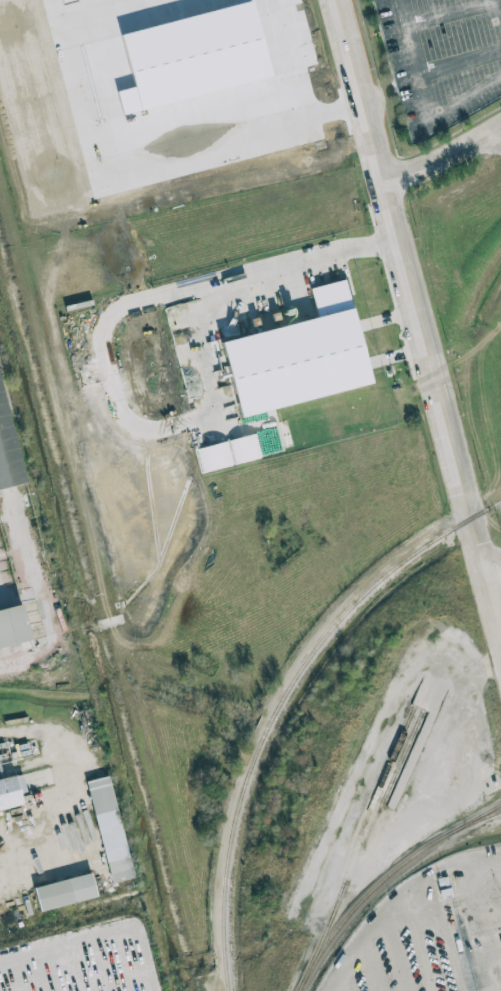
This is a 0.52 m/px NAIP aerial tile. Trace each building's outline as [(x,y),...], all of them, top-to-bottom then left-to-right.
[(370,386),(347,279),(310,287),(317,319),(222,340),(239,415),(370,386)] [(28,488),(0,496),(0,377),(28,488)] [(31,640),(22,604),(0,609),(0,647),(31,640)] [(23,806),(20,793),(27,791),(23,774),(0,780),(0,811),(23,806)] [(134,877),(109,775),(87,781),(111,883),(134,877)] [(40,910),(97,897),(91,873),(34,886),(40,910)]
